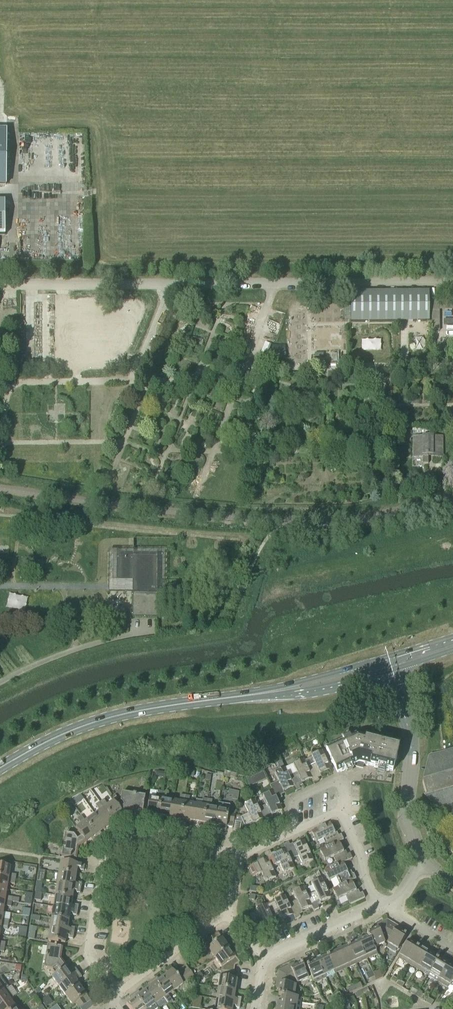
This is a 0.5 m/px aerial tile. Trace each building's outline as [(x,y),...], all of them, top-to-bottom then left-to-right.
[(429,291),(351,292),(351,322),(429,321),(429,291)] [(381,350),(382,339),(362,338),(362,350),(381,350)] [(93,367),(93,358),(80,357),(80,366),(93,367)] [(441,456),(441,438),(433,438),(433,436),(423,436),(423,438),(415,438),(415,456),(423,456),(423,464),(428,464),(428,456),(441,456)] [(149,581),(157,581),(158,557),(117,556),(117,581),(133,581),(132,617),(157,617),(157,593),(149,593),(149,581)] [(9,593),(7,608),(26,610),(28,596),(9,593)] [(330,747),(326,749),(331,759),(330,759),(332,763),(333,763),(338,773),(341,771),(341,772),(345,770),(351,767),(355,766),(363,768),(364,765),(368,766),(368,765),(375,767),(374,767),(379,769),(379,768),(385,769),(385,770),(389,771),(389,770),(393,771),(396,761),(397,757),(399,746),(396,745),(396,744),(392,743),(391,744),(385,742),(385,741),(381,740),(381,741),(375,739),(371,738),(364,737),(364,736),(360,735),(360,736),(357,735),(353,736),(349,738),(344,741),(343,740),(339,742),(340,743),(334,745),(330,747)] [(428,757),(422,782),(427,797),(445,815),(452,813),(452,750),(444,753),(428,757)] [(316,765),(308,768),(307,768),(312,779),(314,783),(319,781),(317,776),(331,770),(322,751),(312,756),(316,765)] [(277,762),(280,770),(275,773),(279,782),(270,786),(273,792),(277,801),(278,800),(282,798),(280,793),(294,787),(289,777),(285,768),(281,760),(277,762)] [(304,760),(293,764),(285,768),(289,777),(294,787),(296,792),(301,789),(299,785),(312,779),(307,768),(308,768),(304,760)] [(172,779),(174,771),(168,770),(166,777),(172,779)] [(230,789),(229,793),(225,792),(225,798),(239,800),(240,790),(230,789)] [(158,820),(163,792),(158,791),(157,798),(150,797),(147,814),(153,815),(153,819),(158,820)] [(167,793),(163,792),(158,820),(164,821),(164,817),(170,818),(173,801),(166,800),(167,793)] [(267,805),(259,809),(264,819),(266,824),(271,822),(269,817),(282,811),(278,800),(277,801),(273,792),(263,796),(267,805)] [(121,801),(116,805),(124,815),(132,810),(143,811),(146,797),(122,793),(121,801)] [(173,801),(170,818),(176,819),(175,822),(181,823),(185,796),(180,795),(179,802),(173,801)] [(185,796),(181,823),(186,824),(187,821),(193,822),(195,805),(189,804),(190,797),(185,796)] [(195,805),(193,822),(198,822),(198,826),(203,827),(208,799),(203,799),(203,801),(197,800),(196,805),(195,805)] [(213,800),(208,799),(203,827),(209,828),(209,824),(215,825),(218,808),(211,807),(213,800)] [(104,800),(100,803),(116,825),(121,822),(119,819),(124,815),(116,805),(114,801),(108,805),(104,800)] [(259,809),(255,800),(245,805),(249,814),(240,818),(247,833),(252,830),(250,826),(264,819),(259,809)] [(100,811),(95,815),(105,829),(110,825),(112,828),(116,825),(100,803),(96,805),(100,811)] [(218,803),(218,808),(215,825),(221,826),(220,830),(226,831),(227,827),(233,828),(235,815),(234,815),(235,810),(229,809),(230,805),(218,803)] [(95,815),(86,822),(98,838),(102,835),(100,832),(105,829),(95,815)] [(98,838),(81,816),(78,819),(82,824),(76,829),(78,832),(79,832),(87,842),(91,839),(93,842),(98,838)] [(329,847),(339,842),(344,840),(341,835),(337,837),(331,823),(311,832),(316,843),(325,839),(329,847)] [(79,832),(78,832),(74,835),(65,834),(62,857),(77,860),(78,848),(87,842),(79,832)] [(290,860),(291,860),(299,856),(303,865),(313,860),(304,841),(291,847),(289,843),(284,845),(286,850),(290,860)] [(329,847),(320,851),(325,861),(333,857),(337,865),(343,863),(353,859),(350,854),(346,856),(339,842),(329,847)] [(290,860),(286,850),(272,856),(270,852),(265,854),(267,858),(272,869),(280,865),(284,874),(295,869),(291,860),(290,860)] [(272,869),(267,858),(248,867),(253,878),(262,874),(266,882),(272,879),(276,887),(280,885),(272,869)] [(61,862),(59,873),(76,876),(77,868),(79,869),(81,871),(84,871),(85,865),(61,862)] [(337,865),(324,871),(329,882),(338,878),(341,886),(352,881),(356,879),(354,874),(349,876),(343,863),(337,865)] [(16,879),(17,875),(10,874),(11,867),(0,865),(0,877),(16,879)] [(59,873),(57,884),(81,888),(82,883),(79,882),(77,884),(75,884),(76,876),(59,873)] [(0,877),(0,888),(7,890),(8,883),(15,884),(16,879),(0,877)] [(315,892),(307,896),(312,906),(314,911),(319,908),(317,904),(331,898),(322,879),(311,884),(315,892)] [(341,886),(333,890),(337,900),(346,896),(350,905),(365,898),(363,893),(358,895),(352,881),(341,886)] [(57,884),(56,896),(73,898),(74,891),(76,891),(77,893),(81,893),(81,888),(57,884)] [(297,901),(289,905),(293,915),(296,920),(301,917),(299,913),(312,906),(307,896),(303,887),(293,892),(297,901)] [(12,902),(18,903),(19,898),(6,896),(7,890),(0,888),(0,900),(12,902)] [(56,896),(54,907),(78,911),(79,906),(75,905),(73,906),(71,906),(73,898),(56,896)] [(278,909),(270,913),(275,924),(277,928),(282,926),(280,921),(293,915),(289,905),(285,896),(274,901),(278,909)] [(0,900),(0,912),(4,912),(5,906),(12,907),(12,902),(0,900)] [(270,913),(266,904),(256,909),(260,918),(251,922),(256,932),(275,924),(270,913)] [(54,907),(52,918),(69,921),(70,913),(72,914),(74,916),(77,916),(78,911),(54,907)] [(23,908),(22,915),(29,916),(30,909),(23,908)] [(9,925),(9,920),(3,919),(4,912),(0,912),(0,923),(9,925)] [(52,918),(50,930),(74,933),(75,928),(72,928),(70,929),(68,929),(69,921),(52,918)] [(387,938),(388,920),(372,927),(373,931),(367,933),(369,937),(374,947),(375,947),(385,942),(384,939),(387,938)] [(388,920),(387,938),(390,939),(388,942),(398,949),(407,935),(401,932),(403,929),(388,920)] [(0,923),(0,935),(1,928),(8,929),(9,925),(0,923)] [(74,933),(50,930),(48,941),(65,944),(67,936),(69,936),(70,938),(73,939),(74,933)] [(215,958),(229,948),(218,933),(207,941),(211,946),(208,949),(215,958)] [(362,936),(358,938),(367,959),(378,953),(375,947),(374,947),(369,937),(364,939),(362,936)] [(354,944),(349,946),(357,963),(367,959),(358,938),(353,941),(354,944)] [(409,963),(418,947),(413,944),(415,941),(410,938),(399,957),(409,963)] [(56,975),(67,968),(61,960),(63,948),(48,946),(44,969),(52,970),(56,975)] [(357,963),(349,946),(343,949),(342,946),(337,948),(346,968),(357,963)] [(424,950),(418,947),(409,963),(419,969),(430,950),(425,947),(424,950)] [(229,948),(215,958),(222,967),(221,971),(234,973),(235,966),(240,963),(229,948)] [(346,968),(337,948),(332,950),(334,954),(328,956),(336,973),(346,968)] [(435,953),(430,950),(419,969),(428,975),(438,959),(433,956),(435,953)] [(336,973),(328,956),(323,959),(321,955),(316,958),(326,978),(336,973)] [(326,978),(316,958),(311,960),(313,963),(307,966),(315,983),(326,978)] [(438,959),(428,975),(438,981),(450,962),(445,959),(443,962),(438,959)] [(438,981),(448,987),(452,981),(451,981),(452,978),(452,968),(452,967),(452,964),(450,962),(438,981)] [(295,963),(279,971),(293,981),(296,980),(298,983),(309,978),(302,964),(296,967),(295,963)] [(181,969),(189,980),(194,976),(186,966),(181,969)] [(189,980),(181,969),(176,973),(171,967),(166,971),(169,974),(163,977),(173,991),(189,980)] [(56,975),(52,977),(59,987),(79,973),(76,968),(73,970),(73,973),(71,974),(67,968),(56,975)] [(221,971),(218,989),(235,991),(237,980),(233,979),(234,973),(221,971)] [(293,981),(279,971),(276,989),(280,989),(279,995),(282,996),(283,995),(294,997),(296,985),(293,985),(293,981)] [(82,977),(79,973),(59,987),(66,996),(80,986),(75,980),(77,979),(79,979),(82,977)] [(396,984),(399,980),(392,976),(390,980),(396,984)] [(157,978),(152,981),(165,998),(164,998),(168,1003),(168,1004),(172,1001),(168,995),(173,991),(163,977),(159,981),(157,978)] [(168,1003),(164,998),(165,998),(152,981),(148,984),(150,987),(145,990),(155,1004),(155,1005),(158,1008),(159,1008),(168,1003)] [(91,1001),(80,986),(66,996),(73,1006),(76,1003),(80,1008),(91,1001)] [(11,1000),(14,998),(7,988),(4,991),(0,994),(0,1008),(11,1000)] [(218,989),(217,1000),(241,1004),(241,999),(238,998),(236,999),(234,999),(235,991),(218,989)] [(158,1008),(155,1005),(155,1004),(145,990),(140,994),(138,991),(138,992),(134,994),(144,1008),(157,1008),(158,1008)] [(134,994),(129,998),(131,1001),(126,1004),(130,1008),(144,1008),(134,994)] [(282,996),(282,1001),(278,1001),(277,1006),(295,1008),(299,1008),(301,998),(294,997),(283,995),(282,996)] [(47,997),(41,1002),(46,1008),(52,1003),(47,997)] [(11,1000),(0,1008),(17,1008),(11,1000)] [(217,1000),(215,1008),(233,1008),(233,1006),(235,1007),(237,1008),(240,1008),(241,1004),(217,1000)]
